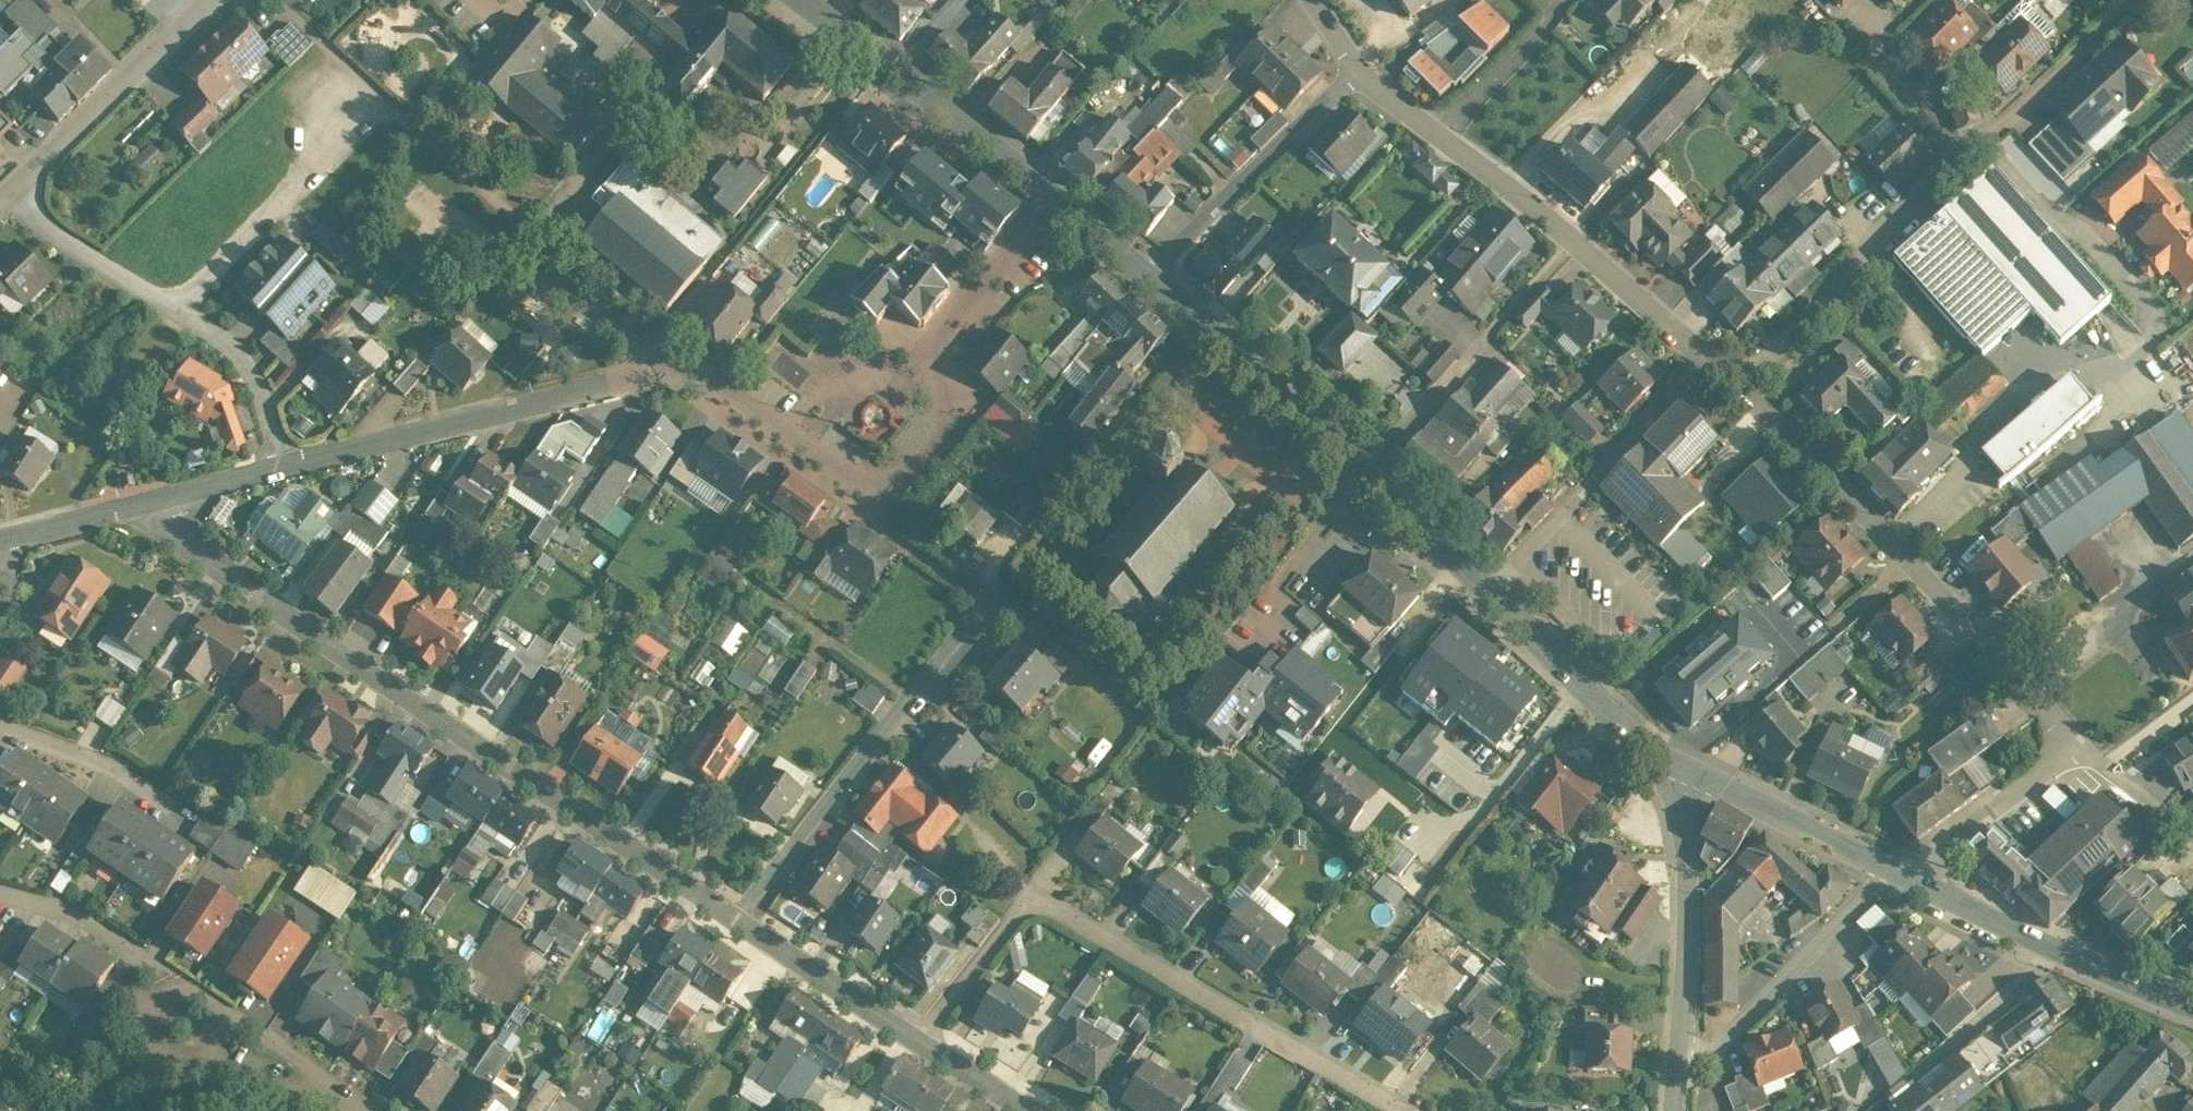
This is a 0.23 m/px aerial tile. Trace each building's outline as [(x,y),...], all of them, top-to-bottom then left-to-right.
[(5,15),(21,0),(0,0),(0,10),(5,15)] [(27,0),(21,0),(5,15),(21,31),(37,48),(49,37),(57,30),(27,0)] [(563,96),(577,108),(627,48),(671,84),(660,97),(682,116),(723,67),(731,74),(730,74),(732,76),(732,75),(762,100),(763,102),(765,100),(764,100),(777,84),(778,84),(779,83),(778,82),(791,66),(792,67),(793,65),(792,64),(791,64),(761,40),(762,39),(760,38),(730,14),(730,13),(729,12),(728,14),(715,30),(714,29),(713,31),(700,47),(699,49),(665,21),(666,20),(658,13),(657,14),(640,0),(575,0),(572,3),(594,21),(582,36),(600,50),(571,86),(563,96)] [(906,0),(869,0),(861,10),(900,41),(922,13),(909,3),(906,0)] [(1409,17),(1434,0),(1397,0),(1409,17)] [(1605,6),(1598,13),(1613,28),(1625,16),(1633,25),(1655,3),(1656,2),(1654,0),(1599,0),(1605,6)] [(1656,2),(1655,3),(1665,12),(1676,0),(1654,0),(1656,2)] [(2021,1),(2001,21),(2011,30),(1983,58),(1979,63),(2006,90),(2045,50),(2040,44),(2053,31),(2021,1)] [(1473,48),(1483,57),(1509,31),(1482,5),(1460,21),(1429,44),(1426,46),(1428,48),(1439,59),(1461,37),(1473,48)] [(1944,5),(1912,37),(1940,65),(1965,40),(1964,39),(1986,18),(1973,5),(1959,19),(1944,5)] [(1453,11),(1421,33),(1429,44),(1460,21),(1453,11)] [(997,15),(967,48),(990,69),(1019,36),(997,15)] [(1986,18),(1964,39),(1965,40),(1974,49),(1996,27),(1986,18)] [(236,20),(223,33),(223,39),(213,49),(211,49),(209,50),(238,79),(266,52),(236,20)] [(1996,27),(1974,49),(1983,58),(2011,30),(2001,21),(1996,27)] [(314,44),(291,24),(282,33),(278,33),(269,42),(273,47),(270,50),(288,69),(314,44)] [(1250,53),(1238,65),(1239,66),(1261,88),(1296,53),(1273,30),(1250,53)] [(21,31),(0,51),(0,91),(5,96),(32,69),(24,61),(37,48),(21,31)] [(967,48),(950,31),(927,56),(968,93),(990,69),(967,48)] [(49,37),(37,48),(48,59),(55,52),(59,47),(49,37)] [(2120,41),(2086,72),(2091,77),(2060,105),(2090,137),(2125,104),(2131,111),(2160,84),(2120,41)] [(83,42),(64,61),(55,52),(48,59),(57,68),(86,98),(95,90),(93,88),(111,71),(83,42)] [(1241,43),(1214,71),(1224,81),(1239,66),(1238,65),(1250,53),(1241,43)] [(49,75),(57,68),(48,59),(37,48),(24,61),(32,69),(39,75),(44,70),(49,75)] [(1408,67),(1402,72),(1415,85),(1421,79),(1439,97),(1452,84),(1454,87),(1460,81),(1462,83),(1485,59),(1483,57),(1473,48),(1451,71),(1439,59),(1428,48),(1423,54),(1420,52),(1407,65),(1408,67)] [(208,54),(200,62),(193,62),(183,72),(187,75),(187,80),(194,87),(198,87),(213,103),(238,79),(209,50),(208,51),(208,54)] [(1261,88),(1252,97),(1273,118),(1278,113),(1283,109),(1285,110),(1319,75),(1296,53),(1261,88)] [(1052,71),(1050,69),(1028,97),(1049,114),(1071,87),(1071,86),(1081,75),(1062,59),(1052,71)] [(1685,66),(1666,86),(1666,85),(1623,131),(1622,133),(1637,146),(1649,158),(1712,90),(1709,87),(1686,65),(1685,66)] [(57,68),(49,75),(30,94),(59,122),(77,105),(78,106),(86,98),(57,68)] [(1191,93),(1175,78),(1166,87),(1182,103),(1191,93)] [(1028,97),(1010,83),(988,111),(1026,142),(1049,114),(1028,97)] [(1150,104),(1141,113),(1143,116),(1127,133),(1131,136),(1130,137),(1140,146),(1156,131),(1182,104),(1168,90),(1153,106),(1150,104)] [(1972,94),(1948,104),(1957,128),(1982,118),(1972,94)] [(199,101),(172,128),(199,156),(212,144),(202,133),(217,119),(199,101)] [(884,120),(869,109),(871,107),(870,106),(842,141),(878,170),(879,170),(883,166),(904,140),(883,123),(886,119),(885,118),(884,120)] [(1107,117),(1064,172),(1087,191),(1087,190),(1093,195),(1108,180),(1117,170),(1109,163),(1130,137),(1131,136),(1127,133),(1119,127),(1124,121),(1112,111),(1107,118),(1107,117)] [(0,112),(0,138),(13,125),(0,112)] [(1345,112),(1311,151),(1337,174),(1355,154),(1371,135),(1345,112)] [(2149,150),(2166,170),(2192,147),(2192,112),(2149,150)] [(1273,118),(1250,140),(1260,151),(1288,123),(1278,113),(1273,118)] [(2094,151),(2060,114),(2028,143),(2063,180),(2094,151)] [(1899,128),(1889,116),(1872,132),(1883,143),(1867,158),(1892,184),(1925,153),(1920,149),(1900,127),(1899,128)] [(1931,139),(1911,117),(1900,127),(1920,149),(1931,139)] [(1371,135),(1355,154),(1365,163),(1387,137),(1377,129),(1371,135)] [(1621,129),(1591,163),(1571,145),(1544,175),(1584,210),(1610,180),(1609,178),(1637,146),(1622,133),(1623,131),(1621,129)] [(1140,146),(1130,157),(1150,177),(1176,150),(1156,131),(1140,146)] [(1806,132),(1744,192),(1772,222),(1835,162),(1806,132)] [(1412,145),(1403,154),(1418,168),(1417,169),(1432,183),(1433,182),(1437,185),(1446,176),(1442,172),(1443,171),(1428,157),(1427,158),(1412,145)] [(153,146),(124,167),(130,175),(159,154),(153,146)] [(925,156),(902,185),(911,192),(904,200),(943,233),(954,220),(979,241),(986,232),(995,239),(1018,211),(982,181),(971,194),(925,156)] [(1150,177),(1130,157),(1117,170),(1108,180),(1116,187),(1122,180),(1136,191),(1150,177)] [(2141,158),(2118,177),(2138,200),(2160,180),(2141,158)] [(725,190),(717,199),(735,215),(768,177),(747,159),(737,170),(728,163),(713,180),(725,190)] [(723,241),(627,161),(593,202),(606,213),(582,241),(667,311),(703,268),(701,267),(723,241)] [(878,170),(868,182),(878,191),(893,174),(883,166),(879,170),(878,170)] [(2110,300),(1993,168),(1943,212),(2031,311),(2031,312),(2060,344),(2110,300)] [(1658,172),(1645,185),(1645,184),(1608,221),(1637,251),(1641,247),(1660,266),(1689,237),(1670,218),(1674,214),(1673,213),(1685,200),(1658,172)] [(1136,191),(1122,180),(1116,187),(1108,180),(1093,195),(1145,237),(1164,214),(1164,213),(1173,201),(1155,187),(1146,199),(1136,191)] [(2168,189),(2148,206),(2159,219),(2140,235),(2153,250),(2145,256),(2161,274),(2168,268),(2180,282),(2192,271),(2192,218),(2168,189)] [(1813,204),(1754,259),(1782,289),(1785,286),(1795,297),(1819,275),(1808,264),(1841,233),(1813,204)] [(1420,269),(1407,283),(1406,282),(1388,302),(1409,322),(1425,304),(1427,307),(1433,300),(1431,298),(1438,289),(1440,290),(1441,289),(1470,314),(1532,243),(1494,211),(1480,227),(1469,216),(1452,234),(1464,246),(1439,275),(1434,281),(1422,271),(1420,269)] [(2031,311),(1943,212),(1893,257),(1980,355),(1981,356),(2031,312),(2031,311)] [(1350,239),(1332,221),(1296,260),(1349,309),(1351,308),(1358,314),(1352,319),(1362,329),(1388,302),(1406,282),(1389,267),(1385,271),(1366,254),(1371,249),(1355,234),(1350,239)] [(351,251),(322,225),(312,236),(341,263),(351,251)] [(1265,242),(1249,228),(1237,241),(1253,255),(1265,242)] [(333,288),(281,241),(258,266),(310,313),(333,288)] [(1237,241),(1227,252),(1225,251),(1221,254),(1213,248),(1189,276),(1202,287),(1217,300),(1241,272),(1239,270),(1253,255),(1237,241)] [(1704,241),(1676,269),(1695,287),(1722,261),(1723,260),(1704,241)] [(1723,260),(1722,261),(1734,274),(1740,268),(1742,270),(1754,259),(1739,244),(1723,260)] [(0,260),(0,299),(8,290),(25,307),(51,281),(15,245),(0,260)] [(958,264),(934,245),(932,247),(925,255),(949,274),(958,264)] [(949,274),(925,255),(924,257),(923,257),(916,266),(921,270),(922,268),(941,284),(949,274)] [(1754,259),(1742,270),(1740,268),(1734,274),(1707,300),(1737,331),(1770,299),(1771,300),(1782,289),(1754,259)] [(913,266),(910,264),(899,277),(902,280),(897,286),(882,273),(849,302),(876,325),(892,306),(919,328),(922,324),(923,326),(948,295),(947,294),(949,291),(941,284),(922,268),(921,270),(916,266),(914,265),(913,266)] [(1439,275),(1428,265),(1422,271),(1434,281),(1439,275)] [(310,313),(258,266),(236,291),(287,338),(310,313)] [(1103,273),(1077,301),(1091,314),(1060,347),(1075,361),(1087,345),(1085,343),(1128,296),(1103,273)] [(726,285),(691,328),(723,354),(754,316),(758,312),(752,307),(726,285)] [(788,299),(770,285),(752,307),(758,312),(754,316),(766,325),(788,299)] [(1613,319),(1579,287),(1559,308),(1551,302),(1541,313),(1550,321),(1552,318),(1585,349),(1593,340),(1601,339),(1604,335),(1604,328),(1613,319)] [(377,298),(366,288),(350,306),(361,316),(377,298)] [(1541,288),(1514,316),(1527,328),(1541,313),(1551,302),(1554,299),(1541,288)] [(1128,296),(1085,343),(1087,345),(1075,361),(1074,362),(1099,385),(1112,369),(1107,364),(1125,345),(1123,343),(1149,315),(1128,296)] [(880,329),(901,346),(912,332),(891,315),(880,329)] [(1149,315),(1123,343),(1125,345),(1107,364),(1112,369),(1099,385),(1088,399),(1111,417),(1135,387),(1126,380),(1143,361),(1143,362),(1169,334),(1149,315)] [(1351,318),(1321,351),(1343,372),(1373,339),(1362,329),(1352,319),(1351,318)] [(643,321),(632,334),(641,341),(652,329),(643,321)] [(300,358),(270,331),(260,343),(289,369),(300,358)] [(490,360),(459,332),(432,363),(462,390),(470,381),(476,381),(483,374),(482,368),(490,360)] [(1025,358),(995,333),(967,367),(998,392),(1025,358)] [(356,358),(338,341),(309,374),(310,375),(323,386),(314,396),(337,416),(375,374),(373,373),(388,357),(371,341),(356,358)] [(1862,361),(1845,342),(1834,352),(1840,358),(1841,358),(1852,370),(1862,361)] [(1459,356),(1444,343),(1419,372),(1434,384),(1459,356)] [(1060,347),(1049,359),(1064,373),(1074,362),(1075,361),(1060,347)] [(1635,350),(1598,384),(1599,385),(1602,382),(1627,410),(1624,412),(1625,413),(1662,379),(1635,350)] [(1980,355),(1935,395),(1960,424),(2006,384),(1981,356),(1980,355)] [(1538,380),(1513,357),(1503,368),(1523,385),(1529,390),(1538,380)] [(1852,370),(1841,358),(1840,358),(1800,397),(1825,424),(1845,406),(1875,438),(1896,418),(1897,417),(1879,398),(1852,370)] [(416,360),(393,386),(405,397),(428,371),(416,360)] [(218,381),(190,365),(181,380),(177,378),(166,397),(183,406),(178,414),(188,420),(192,412),(207,420),(209,416),(214,419),(219,417),(221,421),(219,422),(228,448),(238,453),(243,443),(225,393),(220,395),(219,389),(215,387),(218,381)] [(1479,387),(1469,398),(1491,419),(1523,385),(1503,368),(1499,365),(1479,387)] [(1204,379),(1180,406),(1200,424),(1224,397),(1204,379)] [(1471,380),(1437,418),(1468,445),(1491,419),(1469,398),(1479,387),(1471,380)] [(1768,388),(1776,395),(1781,389),(1782,385),(1778,382),(1774,382),(1768,388)] [(2068,382),(1986,453),(2008,480),(2091,409),(2068,382)] [(1032,415),(1006,393),(995,406),(1021,429),(1032,415)] [(1913,415),(1895,396),(1890,401),(1884,395),(1879,398),(1897,417),(1896,418),(1902,425),(1912,416),(1913,415)] [(1960,424),(1935,395),(1913,415),(1912,416),(1917,420),(1917,419),(1945,447),(1965,429),(1960,424)] [(1088,399),(1069,424),(1091,442),(1111,417),(1088,399)] [(1562,416),(1589,443),(1605,428),(1579,400),(1562,416)] [(1678,406),(1644,442),(1680,480),(1717,443),(1711,437),(1710,438),(1678,406)] [(2177,414),(2151,432),(2192,490),(2192,436),(2177,414)] [(645,416),(621,452),(622,452),(635,461),(656,475),(664,464),(660,461),(676,437),(645,416)] [(1437,418),(1399,461),(1429,488),(1464,449),(1468,445),(1437,418)] [(1468,445),(1464,449),(1475,458),(1501,430),(1491,419),(1468,445)] [(1917,420),(1882,455),(1919,492),(1954,457),(1945,447),(1917,419),(1917,420)] [(2151,432),(2114,458),(2144,500),(2178,549),(2192,539),(2192,490),(2151,432)] [(761,461),(721,434),(707,455),(694,474),(699,477),(734,501),(761,461)] [(13,456),(1,474),(2,475),(29,492),(41,472),(44,474),(44,473),(44,472),(52,459),(53,459),(53,458),(23,439),(13,456)] [(1680,480),(1644,442),(1601,487),(1659,548),(1703,505),(1680,480)] [(694,474),(707,455),(692,443),(670,476),(690,490),(699,477),(694,474)] [(1539,444),(1489,493),(1526,524),(1525,525),(1531,531),(1552,509),(1536,494),(1563,468),(1539,444)] [(2,475),(1,474),(13,456),(2,449),(0,452),(0,479),(2,475)] [(1464,449),(1429,488),(1442,499),(1466,473),(1464,471),(1475,458),(1464,449)] [(520,476),(514,485),(550,509),(572,477),(536,452),(520,476)] [(622,452),(609,470),(600,482),(621,495),(629,484),(628,483),(635,473),(629,469),(635,461),(622,452)] [(1162,488),(1149,503),(1148,501),(1146,504),(1147,505),(1134,520),(1132,519),(1130,521),(1131,522),(1118,537),(1117,536),(1115,539),(1116,540),(1103,555),(1102,554),(1100,556),(1099,558),(1103,561),(1104,561),(1110,566),(1109,567),(1111,568),(1109,570),(1110,571),(1104,578),(1103,577),(1101,579),(1102,580),(1095,588),(1094,588),(1093,590),(1095,591),(1095,603),(1094,603),(1095,606),(1097,605),(1105,612),(1105,614),(1107,615),(1108,613),(1119,612),(1120,614),(1123,613),(1141,629),(1144,632),(1163,611),(1160,608),(1154,603),(1156,601),(1155,600),(1168,585),(1169,586),(1171,583),(1170,582),(1183,567),(1184,568),(1186,566),(1185,565),(1198,550),(1200,551),(1202,548),(1200,547),(1214,532),(1215,533),(1217,531),(1222,531),(1226,528),(1229,525),(1230,521),(1230,516),(1232,514),(1232,513),(1233,512),(1229,508),(1226,506),(1235,496),(1195,462),(1186,472),(1184,470),(1184,469),(1180,466),(1179,467),(1178,466),(1177,467),(1168,459),(1168,458),(1163,453),(1158,459),(1159,459),(1151,468),(1150,468),(1146,473),(1151,478),(1160,486),(1162,488)] [(470,484),(464,480),(452,498),(447,506),(449,508),(472,524),(488,499),(499,507),(514,485),(520,476),(489,455),(470,484)] [(1919,492),(1882,455),(1857,480),(1895,519),(1920,493),(1919,492)] [(2144,500),(2114,458),(2098,469),(2090,458),(2084,462),(2121,516),(2144,500)] [(1805,502),(1767,459),(1724,497),(1762,539),(1805,502)] [(2084,462),(2019,508),(2034,530),(2056,561),(2067,554),(2088,539),(2121,516),(2084,462)] [(835,504),(787,471),(777,485),(766,501),(768,502),(812,534),(814,535),(825,518),(835,504)] [(122,480),(125,489),(135,486),(132,477),(129,474),(126,474),(123,476),(122,480)] [(766,476),(750,498),(764,507),(768,502),(766,501),(777,485),(766,476)] [(621,495),(600,482),(592,494),(612,508),(621,495)] [(371,483),(353,507),(364,515),(378,526),(396,502),(371,483)] [(698,496),(716,507),(724,496),(705,484),(698,496)] [(441,490),(425,516),(438,524),(449,508),(447,506),(452,498),(441,490)] [(1003,508),(1022,526),(1038,508),(1019,491),(1003,508)] [(1489,493),(1487,491),(1463,518),(1502,551),(1525,525),(1526,524),(1489,493)] [(294,515),(272,500),(267,500),(248,525),(249,531),(294,564),(330,516),(326,512),(329,507),(311,493),(307,498),(294,515)] [(612,508),(592,494),(580,512),(600,526),(612,508)] [(973,496),(952,524),(977,543),(999,516),(973,496)] [(1703,505),(1659,548),(1686,576),(1730,533),(1703,505)] [(353,507),(334,532),(345,540),(364,515),(353,507)] [(2019,508),(1990,532),(2000,544),(2004,541),(2012,550),(2034,530),(2019,508)] [(546,514),(529,540),(543,549),(560,524),(546,514)] [(378,526),(364,515),(345,540),(346,541),(350,535),(374,552),(388,534),(378,526)] [(837,527),(825,518),(814,535),(812,534),(809,539),(822,548),(828,539),(837,527)] [(1854,544),(1830,518),(1811,534),(1793,550),(1794,552),(1828,590),(1863,558),(1852,546),(1854,544)] [(1801,523),(1775,546),(1786,559),(1794,552),(1793,550),(1811,534),(1801,523)] [(840,547),(827,566),(832,570),(867,593),(894,554),(855,527),(840,547)] [(822,548),(806,571),(823,583),(832,570),(827,566),(840,547),(828,539),(822,548)] [(2120,585),(2088,539),(2067,554),(2099,600),(2120,585)] [(2000,544),(1969,570),(2001,608),(2031,583),(2018,567),(2023,563),(2012,550),(2004,541),(2000,544)] [(341,545),(304,595),(334,617),(361,581),(352,574),(361,561),(341,545)] [(397,556),(386,572),(400,581),(411,564),(397,556)] [(1418,597),(1372,557),(1343,590),(1343,591),(1326,611),(1371,650),(1381,638),(1382,639),(1418,597)] [(71,558),(57,580),(58,581),(48,596),(46,595),(32,617),(33,617),(35,613),(70,637),(68,640),(69,641),(83,619),(81,618),(91,603),(93,604),(108,582),(71,558)] [(1752,575),(1777,597),(1791,580),(1766,559),(1752,575)] [(2166,592),(2187,622),(2177,628),(2179,633),(2164,643),(2171,653),(2170,653),(2182,670),(2189,679),(2192,677),(2192,573),(2166,592)] [(384,576),(361,610),(363,610),(381,622),(403,589),(385,577),(384,576)] [(431,601),(424,611),(418,606),(421,601),(420,600),(420,601),(403,589),(381,622),(398,633),(397,634),(399,635),(399,634),(406,638),(404,642),(405,643),(405,642),(422,654),(433,662),(433,661),(440,666),(439,666),(441,667),(451,652),(457,656),(457,654),(462,646),(463,646),(464,645),(464,644),(477,624),(462,615),(459,620),(431,601)] [(174,616),(136,590),(106,636),(144,661),(174,616)] [(1900,601),(1870,630),(1902,663),(1932,634),(1900,601)] [(729,617),(713,640),(732,654),(748,630),(729,617)] [(1739,621),(1658,689),(1691,727),(1771,658),(1739,621)] [(243,647),(207,622),(203,627),(201,628),(198,631),(197,634),(197,637),(191,646),(176,667),(177,668),(200,683),(212,665),(225,674),(243,647)] [(562,638),(578,647),(586,633),(570,624),(562,638)] [(1499,659),(1456,625),(1402,693),(1446,727),(1454,716),(1496,750),(1536,700),(1494,666),(1499,659)] [(1084,650),(1066,634),(1056,645),(1074,661),(1084,650)] [(502,635),(465,689),(496,711),(521,674),(524,669),(512,660),(521,647),(502,635)] [(666,652),(641,635),(629,653),(654,670),(666,652)] [(177,636),(155,669),(170,679),(177,668),(176,667),(191,646),(177,636)] [(524,669),(521,674),(532,682),(541,668),(554,648),(537,638),(527,652),(521,647),(512,660),(524,669)] [(1371,650),(1361,661),(1375,674),(1394,650),(1382,639),(1381,638),(1371,650)] [(577,650),(560,639),(554,648),(541,668),(558,680),(577,650)] [(1829,645),(1789,679),(1807,701),(1847,666),(1829,645)] [(1059,678),(1021,646),(987,685),(1025,718),(1026,716),(1017,709),(1037,686),(1046,694),(1059,678)] [(1934,652),(1905,679),(1917,692),(1946,665),(1934,652)] [(1338,687),(1295,653),(1281,671),(1269,661),(1250,685),(1221,662),(1188,704),(1198,711),(1190,722),(1221,746),(1229,736),(1238,742),(1262,711),(1304,743),(1336,702),(1330,697),(1338,687)] [(253,654),(232,687),(247,697),(267,667),(269,668),(271,666),(253,654)] [(24,670),(5,658),(1,663),(20,676),(24,670)] [(1,663),(0,666),(0,688),(8,694),(20,676),(1,663)] [(749,663),(731,691),(746,701),(765,674),(749,663)] [(798,696),(815,671),(804,663),(787,689),(798,696)] [(269,668),(267,667),(247,697),(241,706),(256,716),(265,714),(280,725),(302,691),(269,668)] [(581,701),(548,680),(518,725),(550,747),(581,701)] [(886,696),(868,683),(861,692),(879,705),(886,696)] [(861,692),(859,691),(852,701),(871,715),(879,705),(861,692)] [(1786,705),(1775,691),(1765,700),(1774,710),(1778,706),(1781,709),(1786,705)] [(127,710),(107,697),(94,717),(114,730),(127,710)] [(329,699),(301,741),(320,754),(328,742),(345,753),(363,727),(368,720),(352,709),(350,712),(329,699)] [(1781,709),(1778,706),(1774,710),(1747,733),(1777,767),(1788,764),(1796,749),(1791,744),(1802,734),(1781,709)] [(591,709),(574,735),(586,743),(596,728),(597,729),(605,718),(603,717),(591,709)] [(653,744),(606,712),(603,717),(605,718),(597,729),(596,728),(586,743),(573,763),(619,793),(630,777),(642,759),(647,751),(648,752),(653,744)] [(726,713),(710,736),(709,735),(688,767),(718,787),(739,755),(732,751),(748,727),(726,713)] [(1982,715),(1927,755),(1940,774),(1945,781),(1962,768),(2000,740),(1982,715)] [(398,724),(377,755),(389,763),(369,792),(391,806),(410,777),(413,779),(434,748),(398,724)] [(952,726),(923,760),(954,786),(966,771),(961,767),(977,750),(981,754),(982,752),(952,726)] [(1009,743),(989,726),(979,738),(999,755),(1009,743)] [(375,735),(363,727),(345,753),(357,761),(375,735)] [(1880,749),(1834,727),(1828,738),(1810,774),(1811,775),(1812,772),(1839,785),(1838,787),(1857,797),(1867,777),(1866,776),(1872,763),(1873,764),(1875,760),(1879,751),(1879,752),(1880,749)] [(2163,756),(2184,789),(2192,784),(2192,737),(2163,756)] [(642,759),(630,777),(640,784),(647,782),(652,775),(650,769),(657,758),(648,752),(647,751),(642,759)] [(1540,752),(1524,773),(1534,781),(1551,760),(1540,752)] [(19,756),(0,785),(0,809),(24,825),(26,823),(54,780),(19,756)] [(1596,790),(1554,756),(1551,760),(1534,781),(1527,791),(1520,799),(1538,813),(1538,812),(1563,831),(1582,807),(1582,808),(1596,790)] [(1334,758),(1320,776),(1325,780),(1308,801),(1346,831),(1363,810),(1357,805),(1372,787),(1334,758)] [(891,768),(854,815),(875,832),(867,842),(883,854),(889,844),(899,832),(927,854),(955,819),(891,768)] [(1945,781),(1940,774),(1893,809),(1915,839),(1980,792),(1962,768),(1945,781)] [(503,794),(468,770),(448,801),(483,824),(503,795),(503,794)] [(802,791),(771,771),(747,806),(775,826),(790,805),(792,806),(802,791)] [(1524,773),(1516,783),(1527,791),(1534,781),(1524,773)] [(83,799),(54,780),(26,823),(54,842),(67,823),(82,801),(83,799)] [(391,806),(369,792),(359,804),(357,807),(380,823),(369,839),(387,850),(398,833),(408,818),(391,806)] [(2034,857),(1995,821),(1987,830),(1986,830),(1961,856),(2012,904),(2018,897),(2048,926),(2048,925),(2049,926),(2092,886),(2084,877),(2111,852),(2119,861),(2144,837),(2102,794),(2034,857)] [(537,818),(503,795),(483,823),(518,846),(537,818)] [(1099,796),(1079,821),(1091,831),(1111,805),(1099,796)] [(349,797),(331,823),(342,830),(357,807),(359,804),(349,797)] [(82,801),(67,823),(85,835),(90,828),(100,813),(82,801)] [(1752,824),(1718,804),(1699,837),(1707,841),(1701,859),(1717,874),(1734,856),(1752,824)] [(156,831),(120,807),(101,836),(90,853),(126,877),(156,831)] [(357,807),(342,830),(382,857),(387,850),(369,839),(380,823),(357,807)] [(203,816),(189,837),(211,852),(225,830),(203,816)] [(1139,850),(1103,822),(1079,853),(1114,881),(1139,850)] [(225,830),(211,852),(240,871),(256,845),(227,826),(225,830)] [(85,835),(61,872),(72,879),(90,853),(101,836),(90,828),(85,835)] [(192,856),(156,831),(126,877),(162,901),(192,856)] [(867,842),(857,834),(846,847),(873,868),(876,864),(883,854),(867,842)] [(1764,835),(1736,864),(1767,893),(1780,880),(1807,905),(1820,917),(1848,888),(1827,869),(1822,874),(1813,867),(1807,874),(1764,835)] [(1415,856),(1395,840),(1379,859),(1400,875),(1415,856)] [(612,867),(577,844),(558,873),(581,889),(575,898),(586,906),(612,867)] [(1628,867),(1600,847),(1565,897),(1583,910),(1574,924),(1583,931),(1590,922),(1608,934),(1613,927),(1612,926),(1640,886),(1642,884),(1625,872),(1628,867)] [(481,858),(466,848),(459,859),(473,869),(481,858)] [(824,849),(798,887),(827,907),(853,869),(824,849)] [(1161,850),(1142,874),(1154,884),(1165,871),(1174,860),(1161,850)] [(1259,861),(1240,885),(1253,896),(1272,872),(1259,861)] [(889,872),(876,864),(873,868),(862,886),(874,894),(889,872)] [(1767,893),(1736,864),(1704,897),(1705,1005),(1737,1006),(1737,924),(1767,893)] [(313,866),(295,893),(337,922),(356,894),(313,866)] [(586,906),(580,915),(593,924),(601,913),(596,910),(601,902),(627,919),(646,890),(612,867),(586,906)] [(1154,884),(1142,874),(1137,882),(1153,895),(1169,875),(1165,871),(1154,884)] [(2129,871),(2093,906),(2134,947),(2169,912),(2143,885),(2129,871)] [(2183,899),(2156,871),(2143,885),(2169,912),(2183,899)] [(1153,895),(1146,904),(1179,930),(1202,901),(1169,875),(1153,895)] [(1372,890),(1398,905),(1407,889),(1381,875),(1372,890)] [(237,909),(203,886),(170,936),(203,959),(237,909)] [(505,886),(491,907),(501,914),(515,893),(505,886)] [(1640,886),(1612,926),(1613,927),(1632,940),(1660,900),(1640,886)] [(501,914),(513,922),(528,901),(515,893),(501,914)] [(1417,922),(1428,910),(1409,893),(1398,905),(1417,922)] [(434,897),(424,912),(435,920),(445,904),(434,897)] [(897,920),(869,900),(847,933),(876,952),(889,932),(887,932),(895,920),(897,921),(897,920)] [(1246,903),(1233,919),(1236,922),(1219,943),(1253,971),(1283,933),(1246,903)] [(1807,905),(1789,920),(1793,934),(1807,926),(1820,917),(1807,905)] [(988,911),(967,937),(979,947),(1000,921),(988,911)] [(561,912),(546,934),(554,940),(560,944),(575,922),(561,912)] [(937,916),(915,944),(920,948),(902,970),(928,990),(957,953),(940,940),(950,926),(937,916)] [(1885,916),(1866,934),(1883,953),(1903,935),(1885,916)] [(307,944),(270,919),(230,976),(267,1002),(307,944)] [(575,922),(560,944),(574,954),(590,931),(575,922)] [(2182,926),(2165,944),(2175,953),(2192,935),(2182,926)] [(1883,953),(1873,962),(1902,994),(1909,989),(1940,960),(1910,928),(1903,935),(1883,953)] [(77,951),(44,929),(27,954),(20,965),(21,966),(52,987),(53,987),(77,951)] [(541,931),(533,944),(546,953),(554,940),(546,934),(541,931)] [(646,933),(630,958),(645,969),(662,944),(646,933)] [(711,954),(680,934),(660,964),(673,973),(690,984),(711,954)] [(2178,967),(2192,977),(2192,943),(2178,967)] [(9,984),(21,966),(20,965),(27,954),(13,944),(0,963),(0,978),(9,984)] [(77,951),(53,987),(84,1008),(85,1009),(97,991),(114,966),(81,944),(77,951)] [(345,965),(321,949),(300,980),(318,992),(328,976),(335,981),(345,965)] [(1346,983),(1308,952),(1299,963),(1284,982),(1324,1014),(1343,990),(1347,984),(1346,983)] [(741,975),(711,954),(690,984),(721,1005),(741,975)] [(1940,960),(1909,989),(1931,1013),(1932,1014),(1958,991),(1970,980),(1946,954),(1940,960)] [(1289,955),(1274,974),(1284,982),(1299,963),(1289,955)] [(582,967),(573,961),(561,979),(570,985),(582,967)] [(1362,964),(1346,983),(1347,984),(1343,990),(1358,1002),(1367,991),(1378,977),(1362,964)] [(673,973),(651,1006),(669,1018),(679,1002),(690,984),(673,973)] [(1088,975),(1071,998),(1087,1007),(1102,983),(1088,975)] [(335,981),(328,976),(318,992),(299,1020),(315,1030),(313,1033),(327,1043),(329,1040),(342,1049),(372,1006),(335,981)] [(2049,977),(2019,1000),(2023,1004),(1990,1030),(1995,1036),(1989,1041),(2003,1059),(2020,1046),(2027,1055),(2051,1036),(2045,1027),(2071,1006),(2049,977)] [(986,980),(974,998),(985,1005),(996,988),(995,985),(986,980)] [(614,981),(606,1000),(619,1006),(627,987),(614,981)] [(1043,1000),(1015,982),(1007,995),(996,988),(985,1005),(976,1020),(991,1029),(996,1020),(1021,1036),(1043,1000)] [(1834,984),(1804,1001),(1808,1008),(1808,1011),(1817,1027),(1820,1028),(1827,1041),(1851,1027),(1857,1023),(1851,1012),(1848,1008),(1849,1005),(1841,990),(1838,989),(1834,984)] [(1483,987),(1461,1012),(1474,1023),(1476,1022),(1484,1028),(1503,1005),(1483,987)] [(829,1013),(795,990),(776,1019),(791,1029),(810,1041),(829,1013)] [(97,991),(85,1009),(84,1008),(74,1023),(89,1034),(111,1001),(97,991)] [(1358,1002),(1348,1014),(1359,1023),(1378,999),(1367,991),(1358,1002)] [(1958,991),(1932,1014),(1931,1013),(1927,1016),(1946,1037),(1975,1010),(1958,991)] [(1359,1023),(1358,1025),(1401,1059),(1426,1027),(1383,993),(1378,999),(1359,1023)] [(696,1014),(679,1002),(669,1018),(685,1029),(686,1029),(696,1014)] [(1885,1037),(1865,1003),(1851,1012),(1857,1023),(1851,1027),(1865,1049),(1885,1037)] [(372,1006),(342,1049),(343,1049),(344,1047),(350,1051),(349,1054),(350,1055),(352,1052),(361,1058),(359,1061),(360,1062),(362,1059),(374,1067),(375,1068),(392,1042),(401,1028),(405,1023),(390,1014),(387,1019),(371,1008),(372,1006)] [(601,1009),(590,1035),(603,1041),(614,1015),(601,1009)] [(1617,1011),(1582,1009),(1581,1032),(1588,1032),(1589,1030),(1616,1032),(1617,1011)] [(864,1036),(829,1013),(810,1041),(844,1065),(864,1036)] [(685,1029),(669,1018),(663,1027),(679,1038),(685,1029)] [(1093,1032),(1077,1022),(1056,1058),(1094,1081),(1115,1046),(1114,1045),(1112,1049),(1090,1036),(1093,1032)] [(1474,1023),(1450,1052),(1480,1077),(1505,1047),(1484,1028),(1476,1022),(1474,1023)] [(767,1064),(771,1068),(786,1078),(801,1054),(810,1041),(791,1029),(767,1064)] [(1616,1032),(1589,1030),(1588,1032),(1587,1069),(1628,1072),(1630,1033),(1616,1032)] [(1885,1110),(1954,1110),(1970,1099),(1949,1072),(1963,1062),(1989,1041),(1995,1036),(1990,1030),(1885,1110)] [(1786,1032),(1768,1039),(1768,1037),(1755,1042),(1756,1045),(1745,1049),(1753,1070),(1759,1084),(1760,1084),(1801,1067),(1786,1032)] [(2163,1033),(2146,1052),(2145,1053),(2169,1075),(2179,1083),(2192,1067),(2192,1059),(2163,1033)] [(409,1053),(399,1067),(411,1074),(423,1056),(429,1060),(439,1045),(421,1034),(409,1053)] [(2081,1096),(2094,1108),(2095,1108),(2099,1110),(2137,1110),(2169,1075),(2145,1053),(2146,1052),(2133,1040),(2081,1096)] [(1989,1041),(1963,1062),(1984,1088),(2010,1068),(2003,1059),(1989,1041)] [(409,1053),(392,1042),(375,1068),(374,1067),(372,1070),(390,1082),(399,1067),(409,1053)] [(494,1043),(472,1076),(484,1083),(490,1088),(491,1088),(512,1055),(494,1043)] [(1196,1110),(1213,1110),(1214,1110),(1215,1110),(1224,1096),(1219,1093),(1225,1084),(1235,1091),(1251,1065),(1233,1053),(1196,1110)] [(801,1054),(786,1078),(800,1087),(816,1064),(801,1054)] [(423,1056),(411,1074),(399,1091),(430,1110),(432,1110),(455,1078),(429,1060),(423,1056)] [(1131,1057),(1110,1088),(1126,1099),(1146,1066),(1131,1057)] [(767,1064),(757,1058),(745,1077),(739,1094),(763,1110),(775,1092),(762,1082),(771,1068),(767,1064)] [(902,1061),(884,1091),(916,1110),(943,1110),(954,1094),(902,1061)] [(1984,1088),(1963,1062),(1949,1072),(1970,1099),(1984,1088)] [(1146,1066),(1126,1099),(1125,1101),(1141,1110),(1180,1110),(1191,1094),(1146,1066)] [(786,1078),(771,1068),(762,1082),(775,1092),(776,1092),(786,1078)] [(1753,1070),(1734,1077),(1736,1082),(1746,1106),(1748,1110),(1752,1110),(1769,1104),(1760,1084),(1759,1084),(1753,1070)] [(800,1087),(786,1078),(776,1092),(779,1094),(791,1103),(793,1104),(803,1089),(800,1087)] [(527,1110),(548,1110),(562,1091),(547,1081),(527,1110)] [(1736,1082),(1724,1087),(1734,1110),(1746,1106),(1736,1082)] [(484,1083),(465,1110),(512,1110),(516,1104),(491,1088),(490,1088),(484,1083)] [(99,1096),(88,1089),(82,1101),(93,1107),(96,1101),(99,1096)] [(791,1103),(779,1094),(774,1102),(786,1110),(791,1103)] [(954,1094),(943,1110),(982,1110),(954,1094)] [(2183,1110),(2192,1110),(2192,1100),(2183,1110)] [(96,1101),(93,1107),(100,1110),(106,1110),(108,1108),(96,1101)]
